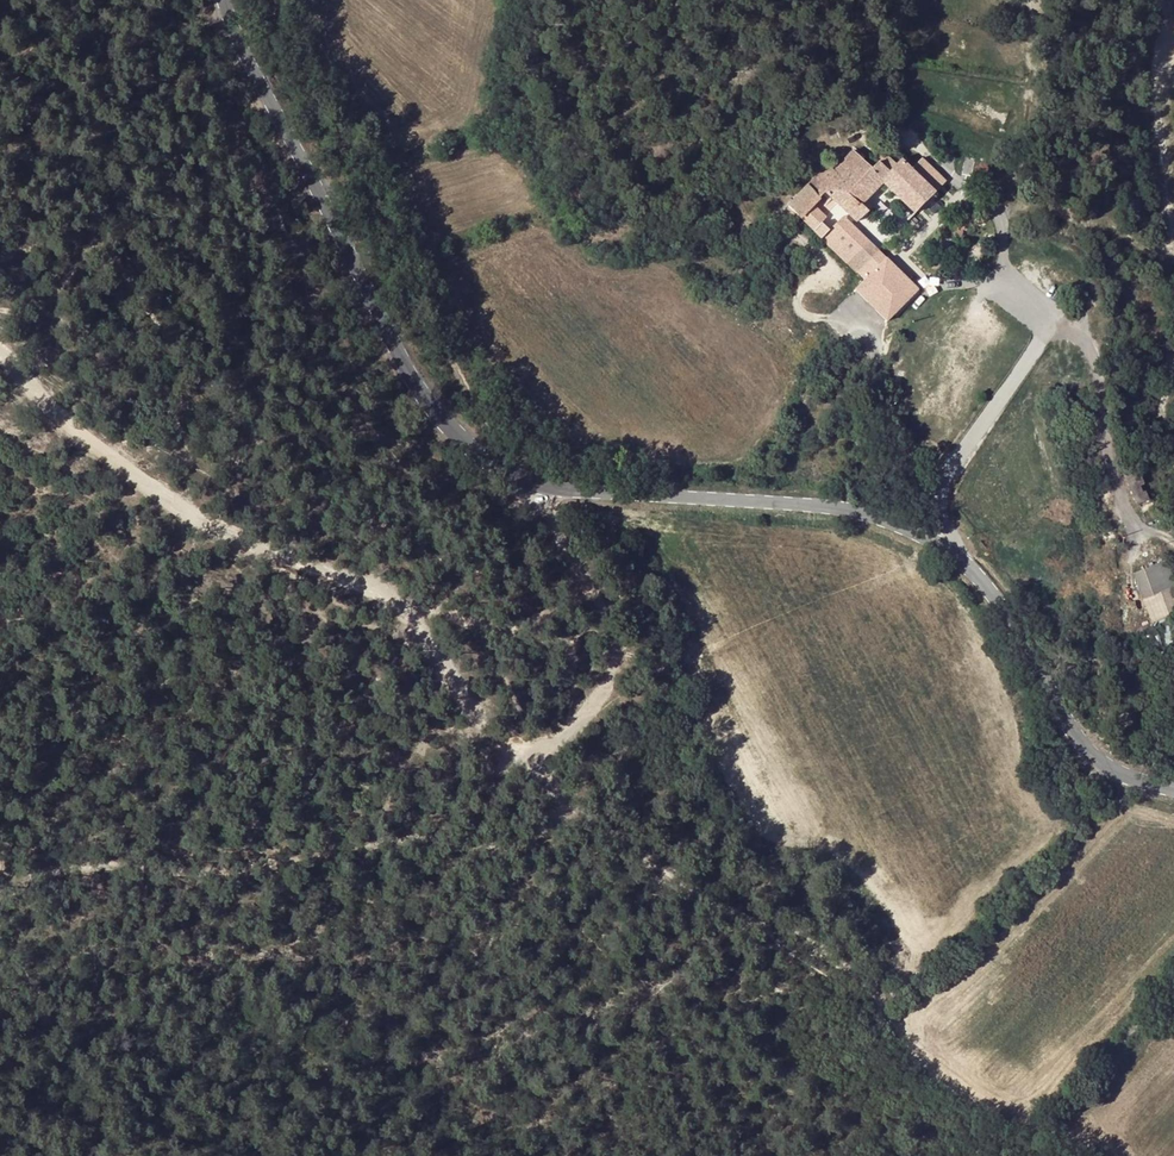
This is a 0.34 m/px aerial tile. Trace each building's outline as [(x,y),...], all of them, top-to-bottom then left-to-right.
[(916,208),(936,186),(897,154),(889,165),(880,159),(870,169),(854,157),(837,176),(849,184),(859,175),(875,185),(880,179),(916,208)] [(824,169),(789,209),(818,235),(858,272),(877,251),(868,243),(860,252),(832,228),(838,222),(820,206),(829,196),(859,222),(870,208),(861,201),(875,185),(859,175),(849,184),(837,176),(836,178),(824,169)] [(1164,572),(1132,585),(1150,634),(1173,626),(1173,599),(1164,572)]
